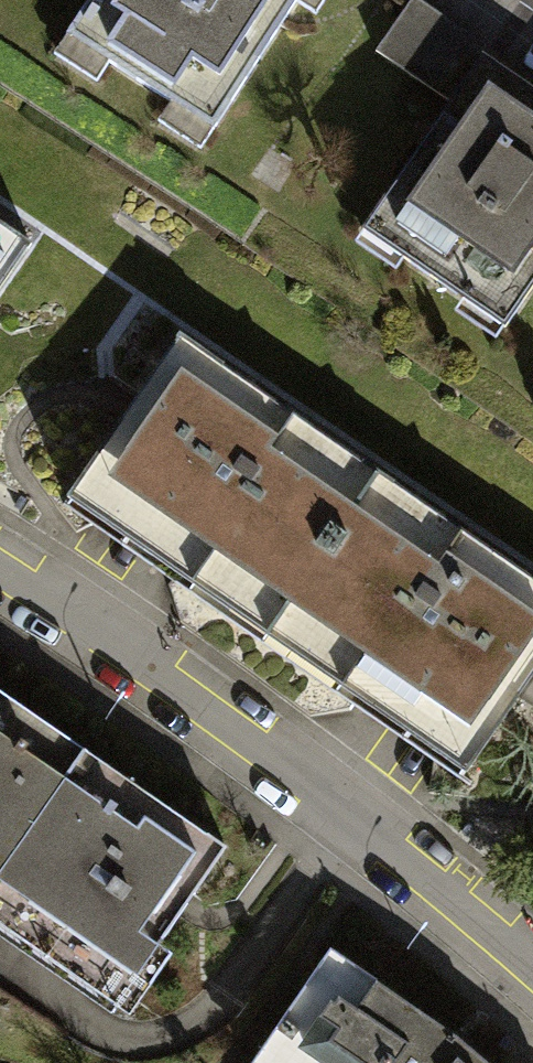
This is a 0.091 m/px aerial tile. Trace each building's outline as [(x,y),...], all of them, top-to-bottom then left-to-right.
[(68,32),(212,123),(289,0),(89,0),(68,32)] [(446,99),(484,45),(418,0),(414,0),(378,52),(446,99)] [(484,45),(446,99),(359,225),(502,324),(532,279),(532,79),(484,45)] [(28,243),(0,224),(0,284),(28,243)] [(75,481),(273,619),(375,472),(176,334),(75,481)] [(375,472),(273,619),(473,757),(532,671),(532,582),(375,472)] [(83,750),(0,692),(0,869),(83,750)] [(83,750),(0,869),(0,905),(50,939),(135,970),(221,845),(83,750)] [(473,1048),(330,950),(252,1062),(489,1062),(473,1048)]
